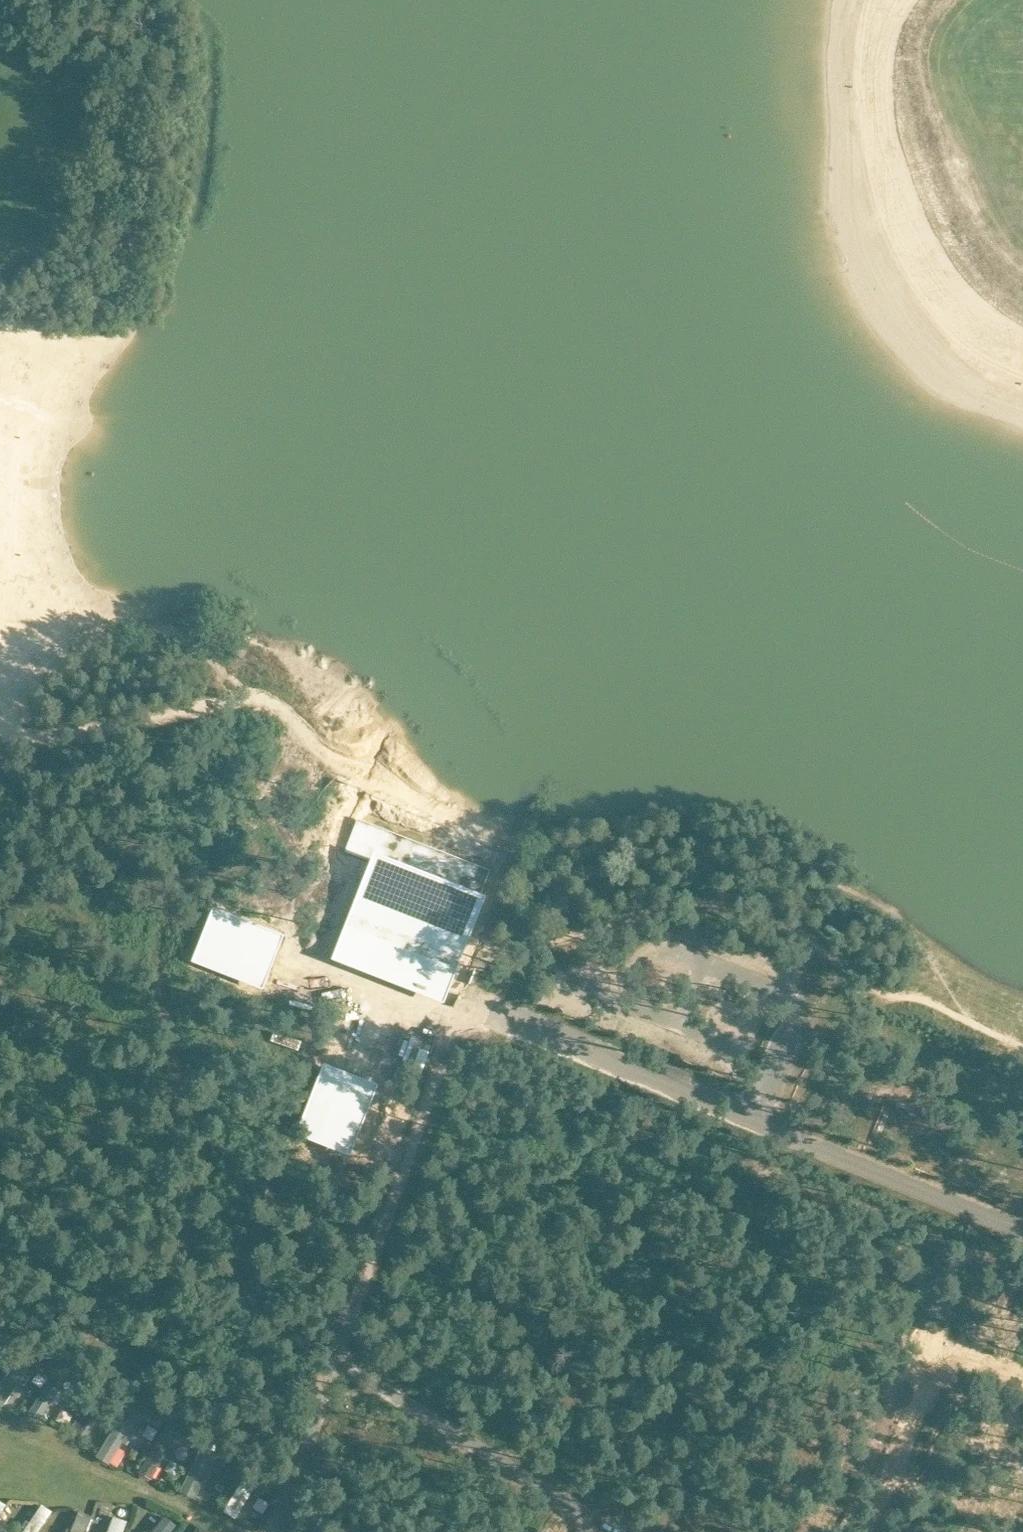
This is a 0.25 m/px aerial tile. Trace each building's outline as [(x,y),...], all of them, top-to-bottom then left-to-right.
[(345,938),(339,953),(400,977),(441,993),(476,904),(477,904),(490,870),(357,818),(345,851),(374,863),(374,864),(345,938)] [(262,975),(277,938),(239,923),(215,913),(197,959),(259,983),(262,975)] [(356,1125),(371,1087),(350,1079),(326,1069),(301,1132),(347,1149),(356,1125)] [(3,1333),(9,1324),(0,1318),(0,1331),(3,1333)] [(0,1382),(0,1405),(2,1407),(29,1362),(17,1355),(0,1382)] [(77,1363),(72,1371),(79,1376),(84,1368),(77,1363)] [(87,1369),(82,1377),(90,1382),(94,1374),(87,1369)] [(29,1415),(43,1420),(53,1394),(39,1389),(29,1415)] [(116,1468),(127,1450),(120,1446),(142,1411),(128,1402),(95,1455),(116,1468)] [(148,1410),(144,1417),(150,1421),(155,1414),(148,1410)] [(158,1415),(153,1423),(160,1427),(164,1419),(158,1415)] [(187,1429),(182,1438),(199,1449),(205,1440),(187,1429)] [(241,1475),(226,1513),(240,1518),(255,1481),(241,1475)] [(53,1511),(40,1503),(24,1531),(41,1531),(53,1511)] [(88,1513),(74,1510),(70,1531),(84,1531),(88,1513)] [(89,1531),(105,1531),(108,1516),(93,1513),(89,1531)] [(107,1531),(122,1531),(126,1519),(112,1515),(107,1531)] [(154,1531),(173,1531),(177,1525),(164,1517),(154,1531)]
